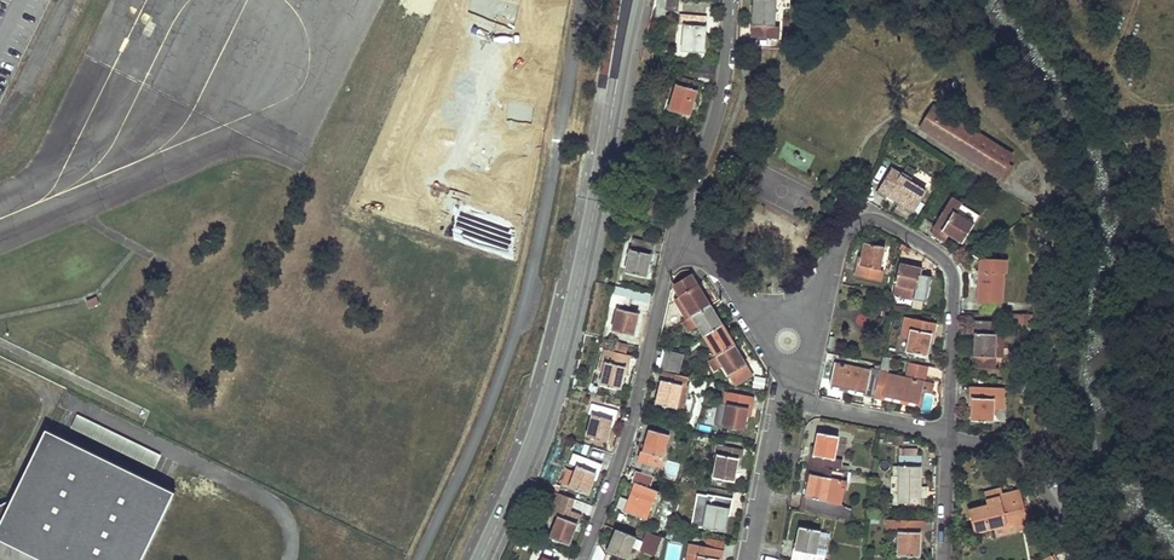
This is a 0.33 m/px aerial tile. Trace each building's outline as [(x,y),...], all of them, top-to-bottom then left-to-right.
[(780,28),(775,27),(777,0),(755,0),(752,38),(779,40),(780,28)] [(682,52),(704,53),(704,46),(705,37),(706,19),(689,17),(688,25),(685,25),(682,52)] [(650,64),(651,64),(653,54),(652,52),(644,50),(642,62),(650,64)] [(715,75),(717,63),(695,60),(693,71),(715,75)] [(642,62),(641,72),(644,72),(647,72),(649,68),(650,64),(642,62)] [(712,87),(715,75),(693,71),(691,81),(683,79),(681,87),(676,85),(669,111),(689,117),(699,84),(712,87)] [(1008,163),(1012,155),(933,107),(920,128),(999,176),(1000,175),(1008,163)] [(1008,163),(1000,175),(1004,178),(1012,166),(1008,163)] [(888,196),(914,213),(926,193),(900,177),(901,175),(892,169),(876,194),(886,200),(888,196)] [(979,216),(952,199),(934,228),(942,232),(944,230),(948,232),(948,234),(963,243),(979,216)] [(627,216),(629,205),(621,203),(619,214),(627,216)] [(626,273),(646,277),(649,262),(650,260),(648,260),(649,255),(653,256),(656,244),(633,239),(626,273)] [(856,275),(881,280),(883,270),(880,269),(885,247),(865,243),(861,259),(861,260),(863,260),(862,266),(858,265),(856,275)] [(978,302),(1001,303),(1003,273),(1006,273),(1006,259),(982,258),(980,260),(979,271),(979,283),(978,302)] [(921,275),(922,269),(906,265),(905,267),(899,266),(895,284),(911,287),(918,289),(916,299),(926,301),(931,277),(921,275)] [(676,300),(687,320),(708,307),(710,305),(703,293),(702,292),(700,293),(697,288),(701,286),(699,283),(695,275),(675,286),(681,297),(676,300)] [(894,291),(910,294),(911,287),(895,284),(894,291)] [(615,286),(613,294),(631,298),(633,290),(615,286)] [(910,294),(909,298),(916,299),(918,289),(911,287),(910,294)] [(631,299),(650,304),(652,294),(633,290),(631,298),(631,299)] [(613,331),(633,336),(637,319),(635,319),(636,313),(628,311),(631,299),(631,298),(613,294),(610,307),(618,309),(613,331)] [(699,326),(705,335),(720,326),(723,325),(714,311),(713,310),(711,311),(708,307),(687,320),(683,322),(689,331),(699,326)] [(912,329),(906,328),(908,318),(904,317),(900,338),(909,340),(912,329)] [(907,352),(926,357),(929,341),(927,341),(931,323),(908,318),(906,328),(912,329),(909,340),(907,352)] [(976,340),(975,356),(975,368),(994,369),(995,357),(996,333),(996,322),(976,321),(976,335),(979,335),(979,340),(976,340)] [(931,323),(927,341),(929,341),(932,342),(936,324),(931,323)] [(709,344),(717,356),(733,346),(734,345),(727,332),(725,330),(723,331),(720,326),(705,335),(706,338),(709,344)] [(996,333),(995,357),(1003,358),(1004,333),(996,333)] [(607,348),(609,339),(602,338),(600,346),(607,348)] [(627,352),(628,344),(615,342),(614,351),(627,352)] [(733,346),(717,356),(709,361),(716,370),(723,365),(736,385),(753,375),(739,351),(738,350),(737,351),(733,346)] [(600,385),(621,389),(624,374),(624,373),(623,373),(624,367),(627,368),(630,357),(605,350),(600,371),(604,371),(600,385)] [(681,365),(684,355),(678,353),(666,350),(663,360),(681,365)] [(906,379),(887,375),(891,359),(882,357),(880,364),(878,373),(874,395),(902,401),(903,398),(906,398),(905,401),(918,404),(921,391),(919,390),(920,382),(923,382),(926,366),(909,362),(906,379)] [(679,374),(681,365),(663,360),(661,370),(664,371),(679,374)] [(874,395),(878,373),(837,364),(835,373),(832,372),(830,386),(843,388),(843,385),(847,386),(847,389),(874,395)] [(664,371),(662,380),(683,385),(686,385),(688,376),(679,374),(664,371)] [(763,389),(765,378),(754,376),(752,387),(763,389)] [(678,406),(683,385),(662,380),(658,398),(660,398),(659,404),(677,408),(678,406)] [(923,382),(921,391),(930,393),(932,384),(923,382)] [(588,391),(597,393),(598,387),(590,385),(588,391)] [(683,385),(678,406),(685,408),(689,386),(686,385),(683,385)] [(993,408),(1003,409),(1004,388),(971,387),(970,399),(974,399),(974,404),(972,404),(972,405),(972,421),(993,422),(993,408)] [(724,427),(744,431),(746,416),(747,415),(745,414),(746,409),(750,409),(752,398),(727,393),(725,404),(728,405),(724,427)] [(587,437),(607,442),(611,427),(611,426),(609,426),(611,419),(614,420),(617,412),(592,404),(590,414),(593,415),(587,437)] [(50,559),(145,559),(178,489),(169,483),(47,425),(39,423),(1,502),(0,502),(0,536),(50,559)] [(660,467),(669,436),(649,430),(645,445),(645,446),(648,446),(646,452),(642,451),(639,461),(660,467)] [(834,459),(838,436),(818,433),(815,449),(817,450),(816,454),(814,453),(812,453),(810,464),(841,470),(842,465),(842,461),(834,459)] [(734,482),(737,466),(737,464),(736,464),(737,459),(740,460),(742,449),(719,445),(719,452),(723,453),(723,456),(719,455),(714,477),(734,482)] [(569,487),(589,495),(594,480),(595,479),(593,478),(595,473),(598,475),(602,465),(573,454),(570,464),(577,466),(575,472),(569,487)] [(921,487),(921,456),(900,456),(899,478),(899,492),(899,503),(921,503),(921,496),(921,487)] [(804,510),(841,517),(841,516),(843,509),(843,504),(838,503),(842,487),(840,486),(841,481),(846,482),(848,471),(841,470),(810,464),(808,475),(810,475),(812,475),(811,481),(809,480),(804,510)] [(568,469),(563,484),(569,487),(575,472),(568,469)] [(646,519),(657,491),(650,489),(654,477),(636,471),(633,482),(635,483),(625,512),(646,519)] [(553,484),(551,490),(556,491),(557,492),(560,486),(553,484)] [(550,538),(569,545),(575,530),(577,531),(583,514),(569,509),(573,498),(557,492),(556,491),(552,502),(562,506),(559,516),(550,538)] [(1028,519),(1020,491),(1002,497),(988,500),(989,505),(970,510),(976,532),(996,527),(1028,519)] [(986,494),(988,500),(1002,497),(1000,491),(986,494)] [(724,532),(727,517),(727,516),(727,515),(726,515),(727,509),(731,510),(733,500),(707,495),(705,505),(709,506),(704,528),(724,532)] [(562,506),(552,502),(548,512),(559,516),(562,506)] [(843,509),(841,516),(849,518),(851,510),(843,509)] [(996,527),(997,536),(1030,527),(1028,519),(996,527)] [(899,556),(919,557),(920,540),(920,539),(918,538),(919,532),(923,533),(923,522),(893,521),(893,532),(900,533),(899,556)] [(820,532),(800,528),(797,543),(797,544),(799,545),(798,549),(794,548),(792,559),(798,559),(821,559),(822,555),(815,554),(820,532)] [(628,558),(636,537),(616,530),(611,544),(610,545),(612,546),(610,551),(628,558)] [(826,556),(831,533),(820,532),(815,554),(822,555),(826,556)] [(646,554),(655,557),(662,537),(653,534),(646,554)] [(723,551),(690,546),(687,559),(721,559),(723,551)]
